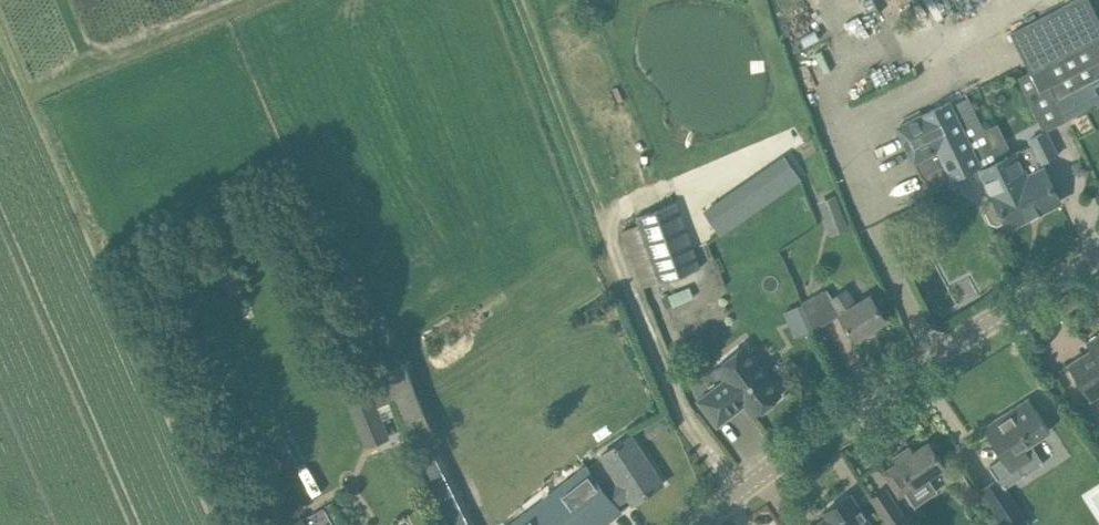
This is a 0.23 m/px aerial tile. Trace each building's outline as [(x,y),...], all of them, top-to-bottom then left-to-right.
[(1019,76),(1043,132),(1048,130),(1098,104),(1098,92),(1095,85),(1098,84),(1098,28),(1044,56),(1047,62),(1031,70),(1019,76)] [(950,101),(896,126),(914,164),(940,151),(953,178),(972,169),(974,173),(979,175),(983,172),(994,194),(993,194),(995,197),(987,201),(985,206),(993,221),(998,222),(1006,218),(1010,226),(1035,213),(1024,191),(1016,194),(999,159),(993,147),(985,129),(969,96),(952,104),(950,101)] [(999,123),(985,129),(993,147),(1007,140),(999,123)] [(1013,153),(999,159),(1016,194),(1024,191),(1035,213),(1061,200),(1045,168),(1042,161),(1059,154),(1048,130),(1043,132),(1031,137),(1034,143),(1016,153),(1016,152),(1013,153)] [(850,228),(837,194),(818,201),(831,235),(850,228)] [(662,282),(702,267),(678,200),(636,215),(662,282)] [(887,318),(875,300),(871,294),(856,303),(847,288),(833,297),(828,289),(802,301),(814,330),(815,329),(841,313),(856,338),(887,318)] [(364,338),(376,333),(372,322),(360,327),(364,338)] [(1068,363),(1080,381),(1092,400),(1098,395),(1098,332),(1086,340),(1088,343),(1079,349),(1082,354),(1068,363)] [(723,379),(697,398),(718,425),(740,408),(738,406),(743,402),(754,416),(782,394),(744,344),(714,368),(723,379)] [(345,394),(367,448),(391,438),(378,406),(391,401),(383,380),(371,385),(370,384),(345,394)] [(1004,456),(989,465),(998,478),(999,477),(1006,487),(1027,474),(1021,464),(1031,457),(1038,453),(1031,441),(1050,429),(1041,416),(1029,397),(993,420),(998,428),(989,433),(1001,452),(1004,456)] [(637,429),(602,452),(626,489),(620,493),(630,509),(671,482),(637,429)] [(898,462),(883,472),(892,485),(900,497),(906,492),(915,505),(937,490),(928,477),(941,469),(947,478),(957,479),(966,473),(956,458),(946,465),(941,458),(929,440),(914,451),(910,445),(894,456),(898,462)] [(512,524),(598,524),(619,509),(587,467),(512,524)] [(1022,511),(1006,487),(999,477),(998,478),(981,489),(1003,523),(1004,524),(1019,524),(1013,517),(1022,511)] [(890,524),(901,524),(909,520),(887,487),(872,497),(890,524)] [(864,511),(851,492),(825,510),(831,519),(825,523),(823,520),(815,524),(873,524),(864,511)]
